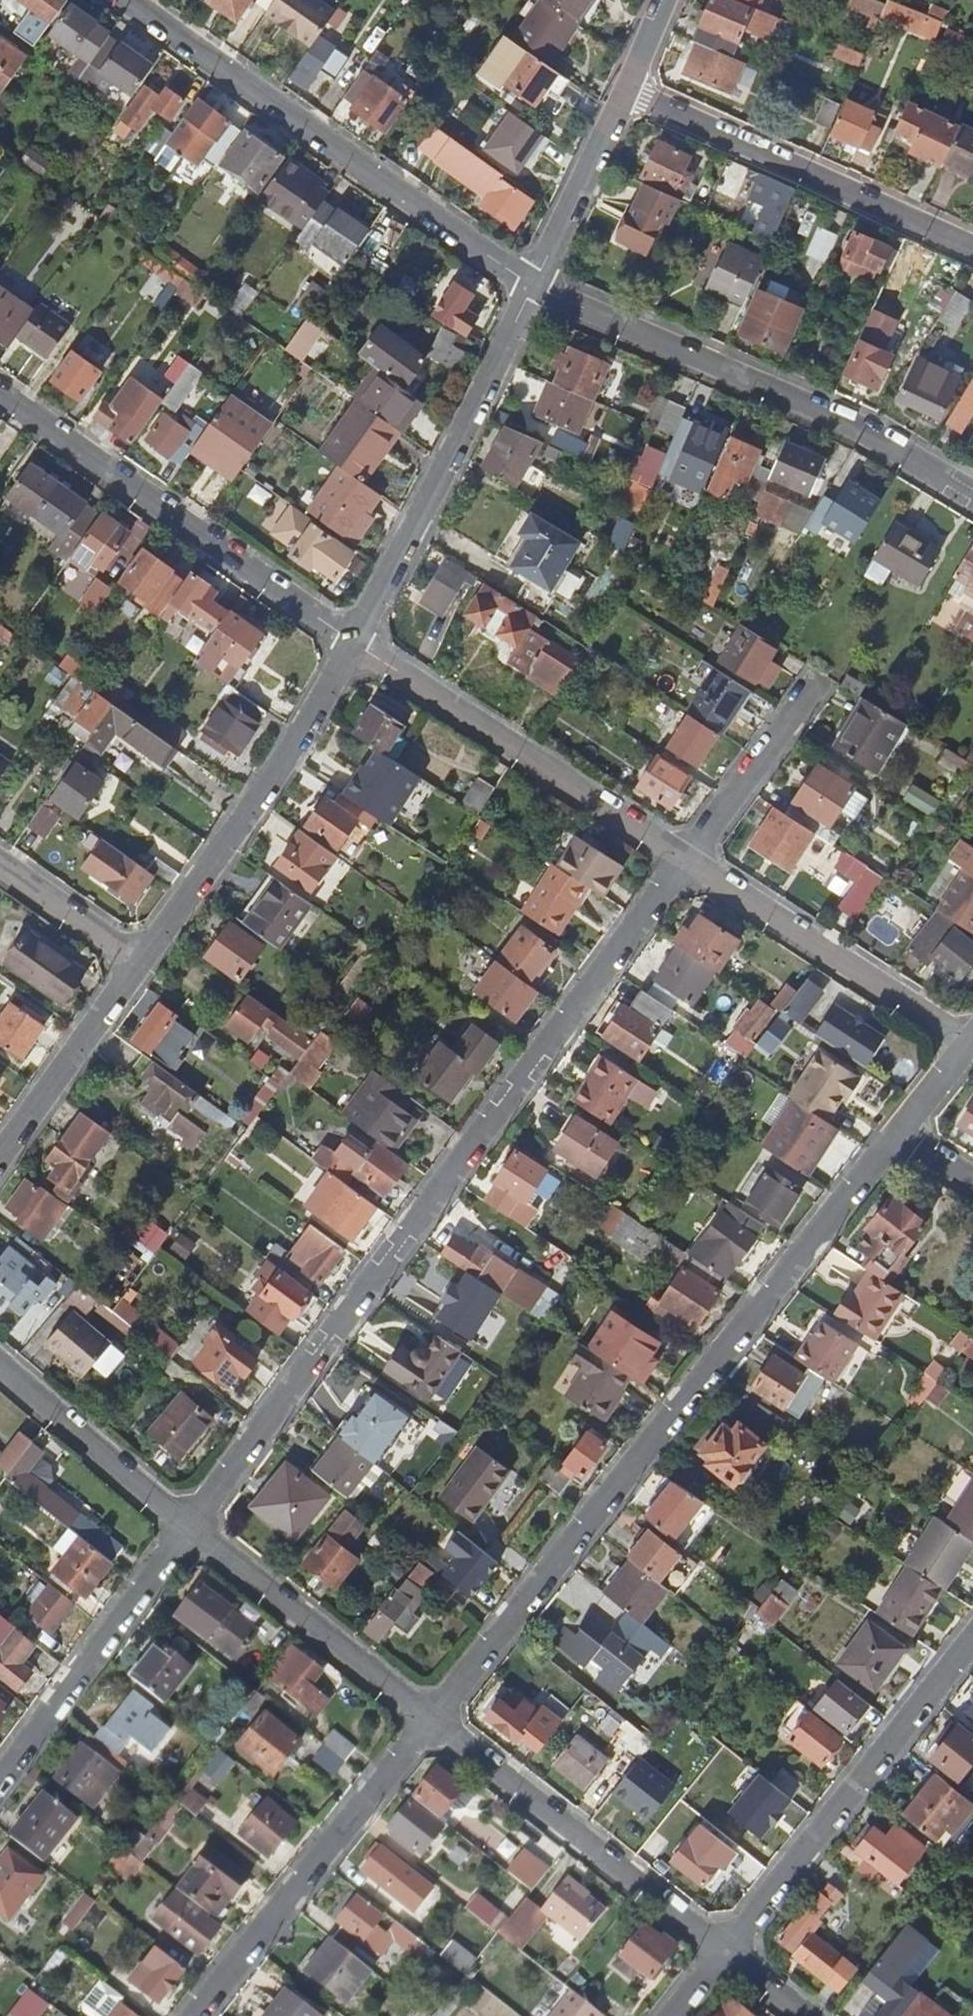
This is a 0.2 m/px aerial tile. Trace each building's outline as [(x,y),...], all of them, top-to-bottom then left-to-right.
[(13,15),(42,37),(69,0),(68,0),(23,0),(13,15)] [(238,19),(251,0),(211,0),(238,19)] [(320,0),(275,0),(265,14),(311,45),(317,37),(327,22),(335,11),(320,0)] [(539,0),(512,40),(526,50),(547,64),(574,25),(539,0)] [(693,40),(697,42),(738,60),(743,46),(737,43),(749,11),(724,0),(710,0),(693,40)] [(758,10),(762,0),(735,0),(758,10)] [(873,29),(879,15),(883,4),(874,0),(847,0),(845,6),(869,16),(865,26),(873,29)] [(899,25),(907,8),(888,0),(885,0),(883,4),(879,15),(899,25)] [(51,34),(82,56),(66,79),(74,85),(90,62),(109,36),(112,31),(72,3),(51,34)] [(899,25),(920,34),(928,16),(907,8),(899,25)] [(335,11),(327,22),(335,27),(344,15),(336,10),(335,11)] [(920,34),(933,39),(941,22),(928,16),(920,34)] [(939,41),(954,48),(959,36),(944,29),(939,41)] [(90,62),(102,71),(101,73),(133,96),(153,68),(109,36),(90,62)] [(968,40),(959,36),(954,48),(963,52),(968,40)] [(311,45),(302,59),(295,70),(298,72),(294,79),(307,89),(334,49),(317,37),(311,45)] [(27,58),(0,39),(0,96),(27,58)] [(732,94),(745,63),(738,60),(697,42),(683,73),(732,94)] [(504,82),(535,103),(544,89),(551,94),(560,83),(564,77),(526,50),(517,63),(504,82)] [(292,52),(280,70),(290,77),(295,70),(302,59),(292,52)] [(407,98),(376,77),(364,69),(346,95),(358,103),(354,109),(384,130),(407,98)] [(146,87),(115,131),(124,137),(132,127),(137,130),(154,107),(171,118),(183,101),(166,90),(161,96),(146,87)] [(885,119),(843,100),(829,133),(870,151),(885,119)] [(184,121),(182,119),(163,146),(152,162),(169,173),(179,158),(196,170),(201,161),(213,169),(241,130),(199,101),(186,121),(184,121)] [(907,151),(939,167),(943,158),(957,127),(904,102),(890,132),(912,142),(907,151)] [(512,113),(490,143),(485,140),(481,146),(518,171),(528,158),(544,135),(512,113)] [(972,180),(972,132),(958,125),(957,127),(943,158),(966,170),(965,176),(972,180)] [(417,150),(485,196),(481,206),(493,214),(499,210),(517,222),(532,201),(500,178),(502,175),(433,127),(417,150)] [(257,192),(283,154),(246,130),(221,167),(257,192)] [(544,135),(528,158),(532,161),(548,138),(544,135)] [(659,142),(642,177),(689,201),(696,188),(687,184),(691,177),(684,173),(691,159),(659,142)] [(23,158),(43,172),(50,162),(30,148),(23,158)] [(287,159),(262,195),(305,226),(324,199),(328,193),(316,184),(319,181),(287,159)] [(201,161),(196,170),(207,178),(213,169),(201,161)] [(745,170),(721,220),(770,243),(794,189),(776,181),(775,184),(745,170)] [(677,199),(648,186),(637,209),(632,207),(625,222),(620,220),(612,237),(617,240),(617,241),(645,254),(660,223),(665,225),(677,199)] [(305,226),(295,239),(308,249),(313,241),(345,263),(349,257),(370,226),(337,204),(335,206),(324,199),(305,226)] [(820,225),(809,252),(828,260),(839,233),(820,225)] [(853,233),(842,257),(838,267),(869,281),(873,270),(877,272),(887,248),(884,247),(853,233)] [(891,233),(884,247),(887,248),(877,272),(885,275),(893,256),(902,237),(891,233)] [(156,254),(195,282),(202,272),(164,243),(156,254)] [(713,267),(705,287),(741,305),(762,259),(728,243),(716,269),(713,267)] [(135,258),(153,270),(160,260),(153,254),(143,247),(135,258)] [(885,275),(879,289),(893,296),(908,264),(893,256),(885,275)] [(941,264),(930,281),(944,288),(954,271),(941,264)] [(433,310),(455,278),(445,271),(422,302),(433,310)] [(247,276),(225,306),(227,307),(239,316),(261,286),(247,276)] [(185,278),(177,290),(198,305),(206,293),(185,278)] [(434,311),(459,330),(456,335),(456,339),(453,345),(467,352),(476,357),(483,341),(468,329),(477,316),(464,307),(474,293),(455,280),(434,311)] [(12,344),(17,337),(35,312),(0,287),(0,336),(12,344)] [(952,292),(935,319),(949,329),(966,301),(952,292)] [(799,313),(756,294),(737,336),(780,355),(799,313)] [(35,312),(17,337),(47,358),(72,325),(41,304),(35,312)] [(307,315),(284,348),(313,369),(342,390),(348,382),(304,351),(322,326),(307,315)] [(381,326),(359,354),(376,368),(378,366),(404,386),(425,359),(404,344),(407,339),(402,335),(399,340),(381,326)] [(443,332),(432,356),(444,362),(443,365),(457,371),(467,352),(453,345),(456,339),(443,332)] [(858,342),(843,375),(875,390),(890,356),(858,342)] [(568,348),(552,383),(590,400),(606,365),(568,348)] [(54,382),(82,401),(101,372),(74,353),(54,382)] [(887,396),(944,422),(966,386),(968,383),(957,378),(938,369),(911,357),(887,396)] [(942,360),(938,369),(957,378),(961,368),(942,360)] [(376,368),(354,398),(397,428),(401,431),(420,402),(403,388),(404,386),(378,366),(376,368)] [(93,415),(130,441),(145,421),(147,422),(161,400),(164,397),(132,373),(111,403),(104,399),(93,415)] [(314,375),(303,391),(313,397),(324,382),(314,375)] [(944,422),(958,431),(972,406),(972,381),(970,380),(968,383),(966,386),(944,422)] [(164,397),(161,400),(175,410),(188,391),(174,381),(164,397)] [(546,381),(532,415),(577,435),(592,400),(590,400),(552,383),(546,381)] [(193,446),(217,463),(213,469),(231,482),(241,469),(270,428),(227,398),(193,446)] [(354,398),(317,451),(341,468),(360,481),(397,428),(354,398)] [(668,402),(656,428),(672,435),(680,417),(684,409),(668,402)] [(163,413),(145,439),(171,456),(179,444),(188,430),(163,413)] [(665,453),(653,480),(665,486),(680,449),(692,423),(680,417),(672,435),(665,453)] [(708,418),(705,428),(722,435),(726,425),(708,418)] [(680,449),(692,456),(688,466),(708,476),(726,437),(722,435),(705,428),(692,423),(680,449)] [(504,433),(480,469),(511,488),(541,442),(511,429),(507,435),(504,433)] [(727,438),(706,486),(724,494),(733,475),(746,481),(753,465),(759,450),(727,438)] [(783,442),(770,472),(767,478),(808,496),(823,460),(783,442)] [(179,444),(171,456),(179,462),(188,449),(179,444)] [(548,445),(543,455),(553,459),(557,449),(548,445)] [(628,480),(649,490),(653,480),(665,453),(647,445),(641,459),(637,457),(628,480)] [(553,459),(576,469),(581,459),(557,449),(553,459)] [(31,464),(8,497),(34,516),(57,483),(31,464)] [(753,465),(746,481),(741,493),(758,500),(767,478),(770,472),(753,465)] [(341,468),(311,511),(358,546),(375,521),(368,516),(382,496),(360,481),(341,468)] [(628,480),(614,512),(635,522),(649,490),(628,480)] [(822,520),(854,541),(879,502),(846,481),(822,520)] [(34,516),(61,535),(52,547),(68,559),(69,558),(98,515),(83,504),(85,502),(57,483),(34,516)] [(763,493),(750,522),(758,526),(761,520),(776,527),(788,503),(763,493)] [(272,533),(296,549),(292,555),(311,568),(314,565),(335,579),(352,554),(312,526),(315,522),(292,506),(272,533)] [(580,546),(524,511),(495,556),(517,570),(504,591),(532,608),(545,587),(550,591),(580,546)] [(98,515),(69,558),(80,565),(86,556),(103,568),(128,533),(100,513),(98,515)] [(618,522),(608,545),(622,554),(633,528),(618,522)] [(893,525),(873,558),(918,585),(937,552),(893,525)] [(803,526),(790,547),(802,555),(816,534),(803,526)] [(953,575),(968,584),(956,604),(967,611),(954,630),(972,641),(972,541),(953,575)] [(143,550),(120,581),(161,609),(169,599),(184,578),(143,550)] [(449,561),(428,595),(422,592),(417,601),(441,615),(462,581),(471,587),(476,581),(477,578),(449,561)] [(720,563),(705,599),(717,604),(722,591),(732,596),(742,572),(720,563)] [(169,599),(161,609),(157,615),(166,621),(177,605),(195,617),(191,623),(210,636),(219,624),(227,612),(209,598),(201,592),(207,584),(191,573),(172,601),(169,599)] [(98,578),(81,603),(95,613),(112,588),(98,578)] [(506,663),(556,695),(559,691),(578,662),(526,630),(531,625),(537,628),(541,622),(476,581),(471,587),(477,591),(463,614),(515,648),(506,663)] [(207,584),(201,592),(209,598),(215,589),(207,584)] [(210,636),(193,660),(233,688),(245,671),(239,666),(261,634),(246,622),(245,624),(227,612),(219,624),(210,636)] [(751,616),(745,628),(770,643),(776,632),(751,616)] [(741,625),(719,661),(754,683),(756,680),(766,687),(778,668),(767,660),(776,647),(770,643),(745,628),(741,625)] [(68,650),(58,665),(72,675),(74,676),(84,661),(68,650)] [(0,674),(0,689),(14,669),(7,664),(0,674)] [(58,691),(69,675),(58,668),(48,683),(58,691)] [(715,669),(687,710),(720,732),(748,690),(715,669)] [(100,673),(90,687),(93,689),(97,693),(101,695),(111,681),(100,673)] [(95,731),(114,704),(101,695),(97,693),(93,689),(85,699),(75,691),(82,681),(74,676),(72,675),(53,702),(95,731)] [(840,686),(859,697),(864,689),(846,677),(840,686)] [(111,681),(101,695),(114,704),(146,726),(151,720),(115,694),(121,686),(112,679),(111,681)] [(237,691),(200,743),(225,760),(230,754),(237,758),(268,713),(237,691)] [(845,726),(832,746),(874,773),(907,726),(874,707),(866,702),(848,728),(845,726)] [(114,704),(95,731),(87,742),(102,752),(109,742),(115,746),(123,735),(118,731),(122,724),(129,729),(128,730),(128,737),(166,764),(177,748),(171,743),(146,726),(114,704)] [(371,705),(351,734),(373,748),(383,754),(403,725),(371,705)] [(180,730),(156,713),(151,720),(146,726),(171,743),(180,730)] [(687,715),(666,748),(695,766),(717,734),(687,715)] [(354,773),(340,794),(363,809),(387,825),(418,777),(383,754),(373,748),(363,765),(357,775),(354,773)] [(937,764),(961,778),(971,765),(962,759),(947,751),(937,764)] [(77,765),(54,798),(50,795),(44,804),(50,809),(56,800),(80,816),(103,783),(83,769),(90,759),(80,752),(73,762),(77,765)] [(10,761),(0,755),(0,776),(10,761)] [(690,778),(657,757),(638,786),(671,808),(690,778)] [(102,768),(120,780),(127,771),(109,758),(102,768)] [(818,767),(829,774),(832,769),(821,762),(818,767)] [(357,775),(363,765),(359,763),(354,773),(357,775)] [(816,766),(783,815),(813,834),(831,846),(841,832),(830,825),(853,790),(829,774),(818,767),(816,766)] [(476,777),(458,804),(476,815),(491,792),(493,788),(476,777)] [(957,809),(968,816),(972,810),(972,794),(970,792),(957,809)] [(305,825),(336,848),(363,809),(340,794),(331,804),(324,799),(305,825)] [(50,809),(44,804),(33,818),(29,825),(46,837),(60,815),(50,809)] [(751,846),(789,870),(813,834),(783,815),(774,809),(751,846)] [(275,865),(309,890),(334,855),(300,830),(275,865)] [(575,836),(555,866),(588,888),(601,896),(621,866),(575,836)] [(103,882),(134,904),(154,875),(134,861),(123,854),(102,839),(82,868),(103,882)] [(844,854),(866,868),(875,853),(854,840),(844,854)] [(936,910),(937,911),(957,924),(972,934),(972,850),(961,842),(949,860),(962,869),(936,910)] [(134,861),(154,875),(169,886),(178,874),(157,859),(154,862),(140,852),(134,861)] [(855,885),(837,910),(854,923),(883,883),(885,881),(866,868),(844,854),(834,869),(855,885)] [(553,865),(521,912),(554,933),(574,905),(577,906),(588,888),(555,866),(553,865)] [(275,880),(243,923),(277,948),(309,904),(275,880)] [(952,931),(957,924),(937,911),(907,952),(925,967),(931,958),(940,966),(933,975),(952,989),(972,962),(972,947),(952,931)] [(692,928),(679,948),(712,970),(717,973),(738,942),(699,916),(692,928)] [(229,924),(204,956),(237,980),(261,948),(229,924)] [(685,924),(672,944),(677,947),(679,948),(692,928),(685,924)] [(522,929),(497,962),(508,970),(529,986),(554,953),(522,929)] [(4,964),(60,1003),(82,972),(27,933),(4,964)] [(677,947),(652,981),(687,1004),(712,970),(679,948),(677,947)] [(508,970),(486,1001),(513,1022),(536,991),(529,986),(508,970)] [(795,993),(781,1011),(795,1021),(798,1023),(823,990),(806,979),(795,993)] [(784,986),(768,1006),(779,1013),(781,1011),(795,993),(784,986)] [(612,1023),(604,1035),(603,1037),(639,1061),(671,1010),(641,990),(629,1009),(623,1006),(612,1023)] [(247,994),(223,1027),(247,1043),(264,1022),(272,1028),(266,1036),(275,1044),(273,1048),(286,1056),(288,1053),(298,1059),(311,1042),(247,994)] [(356,1000),(345,1015),(358,1024),(370,1009),(356,1000)] [(20,1058),(43,1025),(11,1003),(0,1019),(0,1044),(20,1058)] [(758,1003),(725,1045),(745,1058),(751,1050),(755,1045),(751,1042),(772,1013),(758,1003)] [(175,1016),(160,1004),(134,1041),(171,1069),(195,1036),(173,1020),(175,1016)] [(834,1004),(815,1034),(864,1067),(884,1038),(834,1004)] [(775,1019),(789,1029),(795,1021),(781,1011),(779,1013),(775,1019)] [(607,1019),(599,1031),(604,1035),(612,1023),(607,1019)] [(775,1019),(757,1043),(770,1052),(789,1029),(775,1019)] [(473,1028),(484,1036),(488,1030),(477,1022),(473,1028)] [(441,1046),(417,1076),(449,1099),(472,1070),(475,1072),(496,1045),(484,1036),(473,1028),(472,1027),(451,1053),(441,1046)] [(751,1050),(765,1060),(770,1052),(757,1043),(755,1045),(751,1050)] [(257,1049),(248,1061),(263,1071),(271,1060),(257,1049)] [(819,1052),(788,1098),(792,1100),(826,1123),(842,1099),(846,1093),(851,1096),(861,1080),(819,1052)] [(199,1095),(142,1053),(126,1075),(143,1088),(151,1084),(156,1088),(152,1094),(150,1093),(142,1103),(159,1115),(163,1110),(174,1119),(171,1124),(187,1136),(183,1141),(190,1146),(198,1148),(210,1156),(228,1132),(191,1105),(199,1095)] [(574,1103),(608,1125),(625,1098),(636,1080),(600,1057),(588,1075),(591,1077),(574,1103)] [(636,1080),(625,1098),(633,1103),(645,1086),(636,1080)] [(365,1094),(347,1117),(393,1151),(425,1109),(393,1085),(378,1103),(365,1094)] [(265,1086),(250,1107),(258,1114),(274,1092),(265,1086)] [(847,1102),(851,1096),(846,1093),(842,1099),(847,1102)] [(792,1100),(762,1147),(767,1151),(806,1176),(835,1129),(826,1123),(792,1100)] [(958,1127),(972,1137),(972,1103),(958,1127)] [(63,1138),(51,1156),(54,1159),(61,1164),(57,1170),(51,1178),(60,1185),(56,1191),(68,1200),(91,1169),(86,1165),(103,1142),(109,1133),(81,1113),(63,1138)] [(574,1118),(553,1150),(596,1177),(615,1146),(574,1118)] [(245,1132),(229,1153),(224,1160),(234,1168),(255,1140),(245,1132)] [(313,1159),(330,1172),(346,1184),(353,1173),(383,1196),(405,1166),(374,1144),(368,1153),(347,1137),(336,1153),(324,1145),(313,1159)] [(514,1152),(493,1183),(496,1185),(484,1202),(506,1216),(518,1199),(524,1203),(528,1198),(539,1181),(545,1172),(514,1152)] [(61,1164),(54,1159),(50,1165),(57,1170),(61,1164)] [(769,1170),(747,1205),(747,1206),(748,1207),(778,1227),(801,1191),(769,1170)] [(305,1205),(352,1240),(376,1206),(346,1184),(330,1172),(305,1205)] [(539,1181),(528,1198),(531,1200),(535,1195),(537,1197),(536,1198),(539,1201),(550,1186),(546,1182),(544,1185),(539,1181)] [(7,1208),(17,1216),(21,1219),(23,1216),(28,1220),(24,1226),(40,1239),(66,1205),(42,1188),(39,1193),(25,1182),(7,1208)] [(640,1194),(625,1215),(634,1221),(650,1201),(640,1194)] [(926,1225),(893,1199),(868,1230),(872,1233),(859,1249),(870,1258),(862,1267),(873,1274),(889,1285),(909,1260),(903,1255),(926,1225)] [(760,1224),(744,1213),(729,1203),(727,1202),(726,1201),(702,1238),(697,1235),(685,1254),(702,1265),(724,1279),(734,1265),(736,1265),(753,1239),(752,1238),(760,1224)] [(14,1220),(17,1216),(7,1208),(4,1212),(14,1220)] [(625,1215),(614,1208),(599,1228),(609,1235),(625,1215)] [(137,1212),(119,1235),(130,1244),(135,1238),(147,1246),(160,1229),(137,1212)] [(685,1254),(634,1221),(625,1215),(609,1235),(607,1238),(625,1251),(635,1239),(683,1271),(661,1304),(653,1299),(646,1310),(670,1325),(677,1316),(695,1327),(726,1280),(724,1279),(702,1265),(685,1254)] [(274,1245),(264,1257),(288,1275),(298,1263),(305,1269),(303,1271),(319,1283),(343,1249),(309,1223),(286,1254),(274,1245)] [(160,1229),(147,1246),(153,1252),(167,1235),(160,1229)] [(500,1294),(530,1314),(546,1290),(524,1276),(481,1247),(478,1252),(457,1238),(444,1257),(466,1272),(500,1294)] [(10,1249),(0,1260),(0,1296),(10,1304),(8,1307),(22,1319),(50,1284),(46,1280),(39,1288),(20,1273),(27,1264),(10,1249)] [(138,1257),(124,1277),(133,1284),(148,1264),(138,1257)] [(312,1295),(268,1263),(257,1277),(260,1279),(252,1290),(260,1296),(248,1312),(279,1336),(292,1318),(294,1320),(312,1295)] [(470,1340),(500,1294),(466,1272),(457,1287),(452,1284),(441,1300),(446,1303),(436,1318),(470,1340)] [(118,1273),(98,1301),(112,1312),(130,1288),(133,1284),(124,1277),(118,1273)] [(849,1295),(834,1316),(873,1342),(904,1295),(889,1285),(873,1274),(856,1299),(849,1295)] [(67,1276),(54,1292),(65,1301),(78,1285),(67,1276)] [(440,1299),(441,1300),(452,1284),(451,1283),(440,1299)] [(72,1313),(44,1345),(59,1358),(61,1355),(84,1374),(93,1364),(106,1375),(124,1355),(79,1317),(95,1298),(78,1285),(65,1301),(62,1304),(72,1313)] [(130,1288),(112,1312),(122,1319),(139,1295),(130,1288)] [(546,1290),(530,1314),(542,1322),(559,1300),(546,1290)] [(124,1321),(165,1354),(170,1358),(180,1345),(134,1309),(124,1321)] [(589,1350),(595,1354),(633,1379),(641,1384),(652,1368),(646,1365),(658,1345),(611,1315),(589,1350)] [(804,1344),(794,1359),(809,1368),(825,1378),(833,1384),(857,1347),(823,1325),(808,1346),(804,1344)] [(235,1337),(220,1326),(207,1342),(210,1344),(197,1363),(226,1384),(237,1370),(245,1376),(257,1361),(232,1342),(235,1337)] [(382,1369),(427,1399),(459,1352),(437,1338),(427,1353),(425,1351),(421,1350),(413,1350),(410,1355),(397,1346),(382,1369)] [(972,1361),(972,1340),(972,1339),(961,1352),(972,1361)] [(633,1379),(595,1354),(589,1350),(582,1346),(571,1362),(584,1370),(566,1397),(599,1420),(620,1391),(624,1393),(633,1379)] [(752,1389),(799,1419),(825,1378),(809,1368),(803,1377),(772,1358),(752,1389)] [(918,1407),(936,1384),(924,1375),(922,1373),(904,1397),(918,1407)] [(354,1416),(338,1436),(341,1438),(372,1464),(389,1477),(426,1432),(380,1395),(371,1387),(350,1412),(354,1416)] [(183,1396),(149,1435),(180,1462),(214,1421),(183,1396)] [(720,1425),(699,1454),(707,1459),(704,1463),(734,1484),(736,1482),(745,1483),(752,1472),(749,1463),(764,1444),(763,1443),(780,1419),(751,1401),(729,1430),(720,1425)] [(587,1433),(606,1446),(609,1442),(590,1429),(587,1433)] [(9,1474),(31,1444),(33,1441),(21,1432),(4,1455),(0,1452),(0,1467),(9,1474)] [(587,1433),(559,1470),(565,1475),(570,1468),(583,1477),(606,1446),(587,1433)] [(341,1438),(314,1473),(345,1498),(372,1464),(341,1438)] [(6,1477),(79,1536),(113,1563),(123,1549),(79,1511),(77,1514),(46,1488),(54,1478),(53,1468),(39,1456),(42,1452),(31,1444),(9,1474),(6,1477)] [(476,1449),(439,1498),(472,1521),(509,1473),(476,1449)] [(285,1467),(253,1507),(291,1537),(324,1499),(285,1467)] [(644,1518),(645,1519),(670,1538),(700,1500),(673,1483),(672,1482),(644,1518)] [(945,1526),(972,1544),(972,1484),(945,1526)] [(303,1565),(334,1589),(357,1561),(343,1550),(361,1527),(340,1511),(322,1534),(325,1536),(303,1565)] [(904,1565),(908,1568),(939,1588),(957,1559),(962,1562),(972,1545),(972,1544),(945,1526),(934,1519),(904,1565)] [(648,1533),(628,1556),(658,1580),(678,1557),(648,1533)] [(79,1536),(53,1570),(86,1596),(113,1563),(79,1536)] [(469,1541),(442,1576),(447,1580),(470,1598),(497,1564),(492,1560),(469,1541)] [(630,1561),(603,1595),(629,1615),(640,1623),(667,1590),(630,1561)] [(430,1574),(419,1564),(396,1593),(393,1592),(378,1612),(380,1614),(366,1630),(378,1639),(381,1635),(385,1638),(390,1632),(386,1628),(402,1608),(409,1614),(424,1596),(417,1591),(430,1574)] [(908,1568),(877,1614),(911,1636),(943,1590),(939,1588),(908,1568)] [(436,1594),(460,1613),(471,1599),(470,1598),(447,1580),(436,1594)] [(779,1583),(759,1608),(755,1614),(764,1622),(769,1625),(786,1605),(783,1603),(791,1593),(779,1583)] [(51,1585),(27,1615),(52,1633),(75,1604),(51,1585)] [(199,1586),(177,1616),(234,1657),(255,1629),(199,1586)] [(591,1662),(603,1671),(596,1681),(615,1696),(644,1658),(635,1651),(642,1643),(656,1654),(665,1643),(640,1623),(629,1615),(619,1626),(625,1631),(619,1638),(607,1629),(613,1622),(595,1608),(579,1628),(584,1632),(579,1639),(563,1627),(551,1643),(585,1669),(591,1662)] [(755,1614),(733,1641),(729,1646),(740,1654),(764,1622),(755,1614)] [(20,1691),(33,1673),(20,1663),(34,1646),(14,1631),(17,1629),(0,1615),(0,1676),(20,1691)] [(867,1624),(838,1664),(873,1690),(903,1649),(867,1624)] [(160,1645),(132,1680),(162,1704),(191,1669),(160,1645)] [(293,1647),(268,1679),(298,1702),(323,1670),(293,1647)] [(823,1699),(813,1712),(851,1742),(854,1738),(847,1732),(868,1704),(838,1680),(823,1699)] [(113,1714),(105,1725),(124,1741),(129,1735),(151,1752),(170,1729),(149,1712),(153,1705),(134,1690),(120,1706),(123,1709),(116,1717),(113,1714)] [(813,1690),(803,1704),(811,1711),(813,1712),(823,1699),(813,1690)] [(257,1692),(240,1714),(247,1719),(264,1698),(257,1692)] [(493,1709),(486,1718),(515,1742),(518,1737),(537,1752),(560,1723),(541,1708),(537,1713),(513,1693),(503,1704),(500,1701),(493,1709)] [(9,1707),(0,1700),(0,1718),(9,1707)] [(791,1738),(788,1741),(820,1766),(842,1739),(809,1714),(791,1738)] [(264,1716),(236,1750),(271,1778),(299,1743),(264,1716)] [(640,1759),(654,1742),(628,1722),(623,1728),(629,1732),(624,1739),(633,1746),(628,1752),(639,1760),(640,1759)] [(951,1722),(936,1743),(941,1747),(957,1727),(951,1722)] [(96,1737),(115,1753),(124,1741),(105,1725),(96,1737)] [(958,1780),(972,1761),(972,1740),(957,1727),(941,1747),(932,1759),(958,1780)] [(83,1744),(120,1770),(127,1762),(115,1753),(96,1737),(91,1733),(83,1744)] [(324,1746),(345,1763),(355,1750),(335,1733),(324,1746)] [(575,1738),(553,1765),(584,1791),(607,1763),(575,1738)] [(83,1744),(55,1780),(92,1807),(120,1770),(83,1744)] [(312,1760),(334,1777),(345,1763),(324,1746),(312,1760)] [(219,1748),(205,1770),(223,1782),(237,1760),(219,1748)] [(639,1760),(612,1794),(647,1821),(675,1787),(640,1759),(639,1760)] [(438,1818),(444,1823),(453,1811),(465,1809),(474,1798),(462,1789),(436,1769),(414,1798),(423,1806),(438,1818)] [(781,1770),(770,1783),(791,1800),(802,1786),(781,1770)] [(770,1783),(760,1775),(728,1812),(759,1838),(770,1825),(772,1827),(783,1814),(780,1812),(791,1800),(770,1783)] [(936,1775),(903,1817),(933,1841),(966,1800),(936,1775)] [(185,1786),(174,1800),(196,1817),(207,1803),(185,1786)] [(44,1794),(9,1837),(42,1862),(69,1827),(63,1822),(70,1815),(44,1794)] [(242,1830),(258,1804),(247,1797),(230,1822),(242,1830)] [(266,1801),(239,1836),(269,1858),(295,1824),(266,1801)] [(389,1828),(395,1833),(390,1839),(411,1855),(415,1850),(422,1855),(447,1825),(444,1823),(438,1818),(423,1806),(420,1811),(409,1803),(389,1828)] [(733,1854),(699,1826),(672,1861),(702,1886),(717,1868),(720,1870),(733,1854)] [(921,1849),(898,1828),(888,1841),(874,1830),(857,1851),(883,1872),(882,1872),(894,1882),(921,1849)] [(841,1853),(859,1868),(864,1861),(846,1846),(841,1853)] [(122,1847),(108,1866),(117,1872),(118,1873),(132,1855),(122,1847)] [(208,1847),(176,1888),(199,1906),(214,1917),(246,1877),(208,1847)] [(380,1848),(360,1873),(413,1915),(434,1890),(380,1848)] [(8,1852),(0,1863),(0,1915),(16,1927),(50,1884),(8,1852)] [(548,1871),(525,1852),(508,1874),(531,1892),(548,1871)] [(118,1873),(128,1881),(143,1863),(132,1855),(118,1873)] [(717,1868),(702,1886),(712,1894),(727,1876),(720,1870),(717,1868)] [(581,1942),(605,1911),(578,1890),(579,1888),(566,1878),(541,1910),(581,1942)] [(842,1894),(830,1885),(821,1896),(817,1893),(778,1941),(794,1954),(791,1956),(837,1992),(855,1969),(811,1933),(821,1921),(817,1919),(830,1904),(833,1906),(842,1894)] [(176,1888),(151,1919),(198,1955),(219,1929),(195,1911),(199,1906),(176,1888)] [(95,1902),(87,1895),(64,1924),(73,1931),(79,1923),(95,1902)] [(466,1909),(498,1934),(508,1921),(476,1895),(466,1909)] [(336,1924),(342,1928),(332,1940),(357,1960),(366,1948),(362,1943),(375,1926),(381,1918),(356,1899),(336,1924)] [(95,1902),(79,1923),(82,1926),(85,1922),(89,1924),(102,1907),(95,1902)] [(508,1921),(498,1934),(519,1950),(544,1918),(524,1902),(508,1921)] [(886,2000),(903,1979),(935,1939),(910,1920),(862,1981),(886,2000)] [(386,1936),(392,1940),(407,1952),(418,1939),(396,1922),(386,1936)] [(375,1926),(362,1943),(366,1948),(379,1957),(392,1940),(386,1936),(375,1926)] [(642,1926),(619,1955),(611,1965),(631,1980),(638,1971),(650,1981),(676,1948),(662,1937),(659,1940),(642,1926)] [(321,1959),(309,1975),(345,2004),(371,1971),(357,1960),(332,1940),(319,1957),(321,1959)] [(442,1958),(465,1976),(475,1964),(452,1945),(442,1958)] [(156,1947),(130,1983),(159,2006),(186,1970),(156,1947)] [(59,1949),(42,1970),(47,1974),(50,1968),(53,1970),(64,1953),(59,1949)] [(874,2015),(950,2015),(903,1979),(886,2000),(874,2015)] [(119,2005),(124,1999),(101,1982),(83,2005),(84,2012),(89,2015),(133,2015),(119,2005)] [(7,2015),(24,2015),(40,1997),(29,1988),(7,2015)] [(265,2015),(316,2015),(284,1991),(265,2015)] [(571,1991),(552,2015),(603,2015),(571,1991)] [(24,2015),(36,2015),(46,2002),(40,1997),(24,2015)] [(718,2015),(745,2015),(728,2003),(718,2015)] [(404,2015),(427,2015),(413,2004),(404,2015)]
